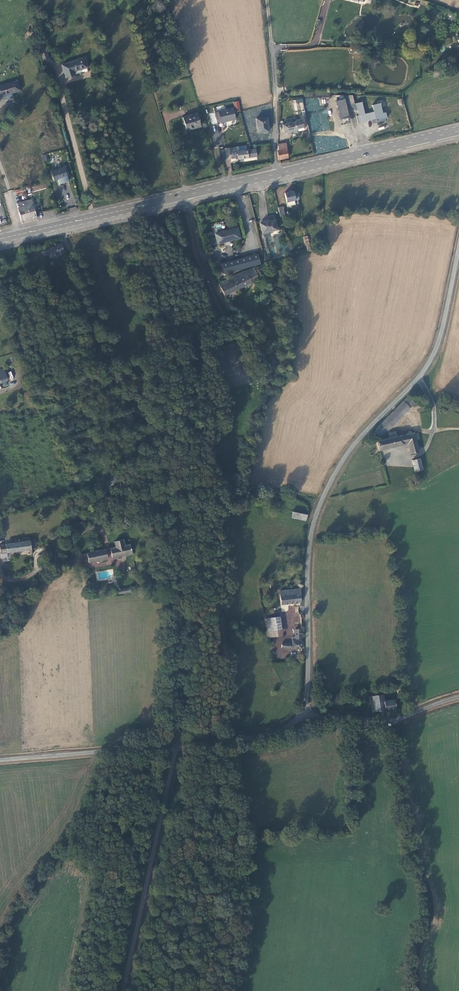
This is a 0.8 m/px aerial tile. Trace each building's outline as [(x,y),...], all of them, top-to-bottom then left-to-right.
[(446,12),(444,23),(453,25),(454,14),(446,12)] [(44,45),(38,47),(43,60),(48,58),(46,51),(44,45)] [(85,57),(61,64),(65,77),(75,74),(74,71),(88,67),(85,57)] [(0,86),(0,97),(20,91),(17,81),(0,86)] [(345,103),(349,102),(347,95),(341,95),(334,95),(340,120),(349,117),(345,103)] [(355,105),(357,110),(358,116),(356,117),(358,123),(363,122),(363,121),(369,120),(369,121),(373,119),(373,118),(374,118),(376,121),(386,118),(385,113),(382,114),(379,103),(372,106),(373,112),(365,114),(362,102),(354,103),(355,105)] [(218,111),(214,113),(217,123),(220,122),(221,123),(236,119),(233,107),(218,111)] [(319,125),(311,126),(312,133),(330,130),(327,110),(317,111),(319,125)] [(197,113),(183,117),(186,129),(194,127),(195,128),(201,126),(197,113)] [(267,117),(256,119),(258,133),(268,131),(267,117)] [(302,118),(295,120),(295,122),(282,125),(284,133),(293,131),(293,133),(304,130),(302,118)] [(238,151),(237,146),(224,148),(224,150),(226,159),(238,157),(238,159),(257,156),(255,149),(238,151)] [(277,152),(278,160),(288,158),(287,149),(278,151),(277,151),(277,152)] [(64,167),(51,171),(54,180),(58,179),(59,183),(68,181),(64,167)] [(33,191),(47,188),(46,182),(32,185),(33,191)] [(299,199),(297,192),(294,192),(294,191),(285,193),(287,202),(288,206),(296,204),(295,200),(299,199)] [(22,221),(36,217),(36,214),(32,199),(27,201),(27,200),(17,203),(22,221)] [(275,220),(261,223),(263,234),(278,230),(275,220)] [(238,228),(215,234),(218,244),(225,242),(226,244),(231,242),(231,241),(241,238),(238,228)] [(60,245),(49,249),(52,256),(63,251),(60,245)] [(225,274),(250,267),(261,264),(258,254),(222,264),(225,274)] [(221,288),(225,295),(258,278),(253,268),(219,285),(221,288)] [(397,408),(403,414),(414,403),(408,397),(397,408)] [(394,412),(400,418),(403,414),(397,408),(394,412)] [(394,412),(374,432),(380,437),(387,430),(388,431),(400,418),(394,412)] [(389,438),(377,441),(379,450),(404,444),(402,435),(396,436),(395,432),(388,434),(389,438)] [(415,432),(406,434),(408,443),(410,453),(419,451),(419,450),(420,450),(421,450),(422,449),(422,447),(421,446),(419,446),(418,447),(416,440),(419,439),(418,433),(415,433),(415,432)] [(423,469),(420,458),(412,460),(414,471),(423,469)] [(117,482),(111,471),(102,474),(105,479),(98,483),(101,490),(117,482)] [(307,515),(293,512),(292,518),(306,520),(307,515)] [(37,548),(36,540),(30,541),(29,537),(20,538),(20,542),(0,545),(0,547),(1,554),(31,550),(31,549),(37,548)] [(116,547),(110,548),(112,558),(132,554),(130,544),(125,545),(124,539),(114,541),(116,547)] [(105,549),(87,553),(88,554),(89,561),(89,563),(107,559),(105,549)] [(300,589),(280,591),(281,604),(301,602),(300,589)] [(267,632),(281,629),(279,617),(265,619),(267,632)] [(282,648),(292,648),(301,648),(301,640),(300,640),(300,638),(301,638),(301,629),(295,629),(295,637),(292,637),(292,643),(282,643),(282,648)] [(383,696),(373,697),(374,712),(396,710),(395,701),(384,702),(383,696)]
